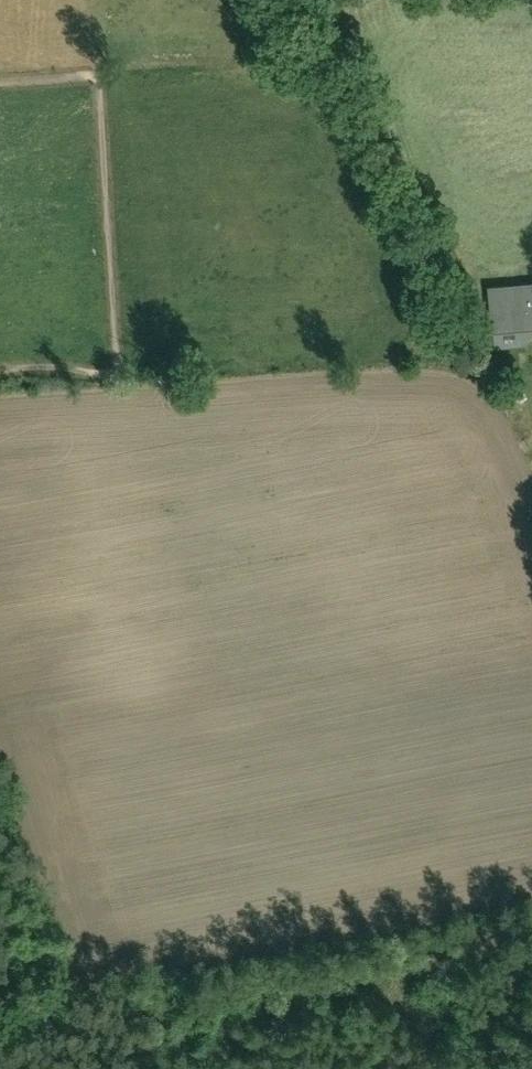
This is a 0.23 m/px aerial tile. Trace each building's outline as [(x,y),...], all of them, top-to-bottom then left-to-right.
[(491,289),(495,328),(531,324),(531,285),(491,289)]
